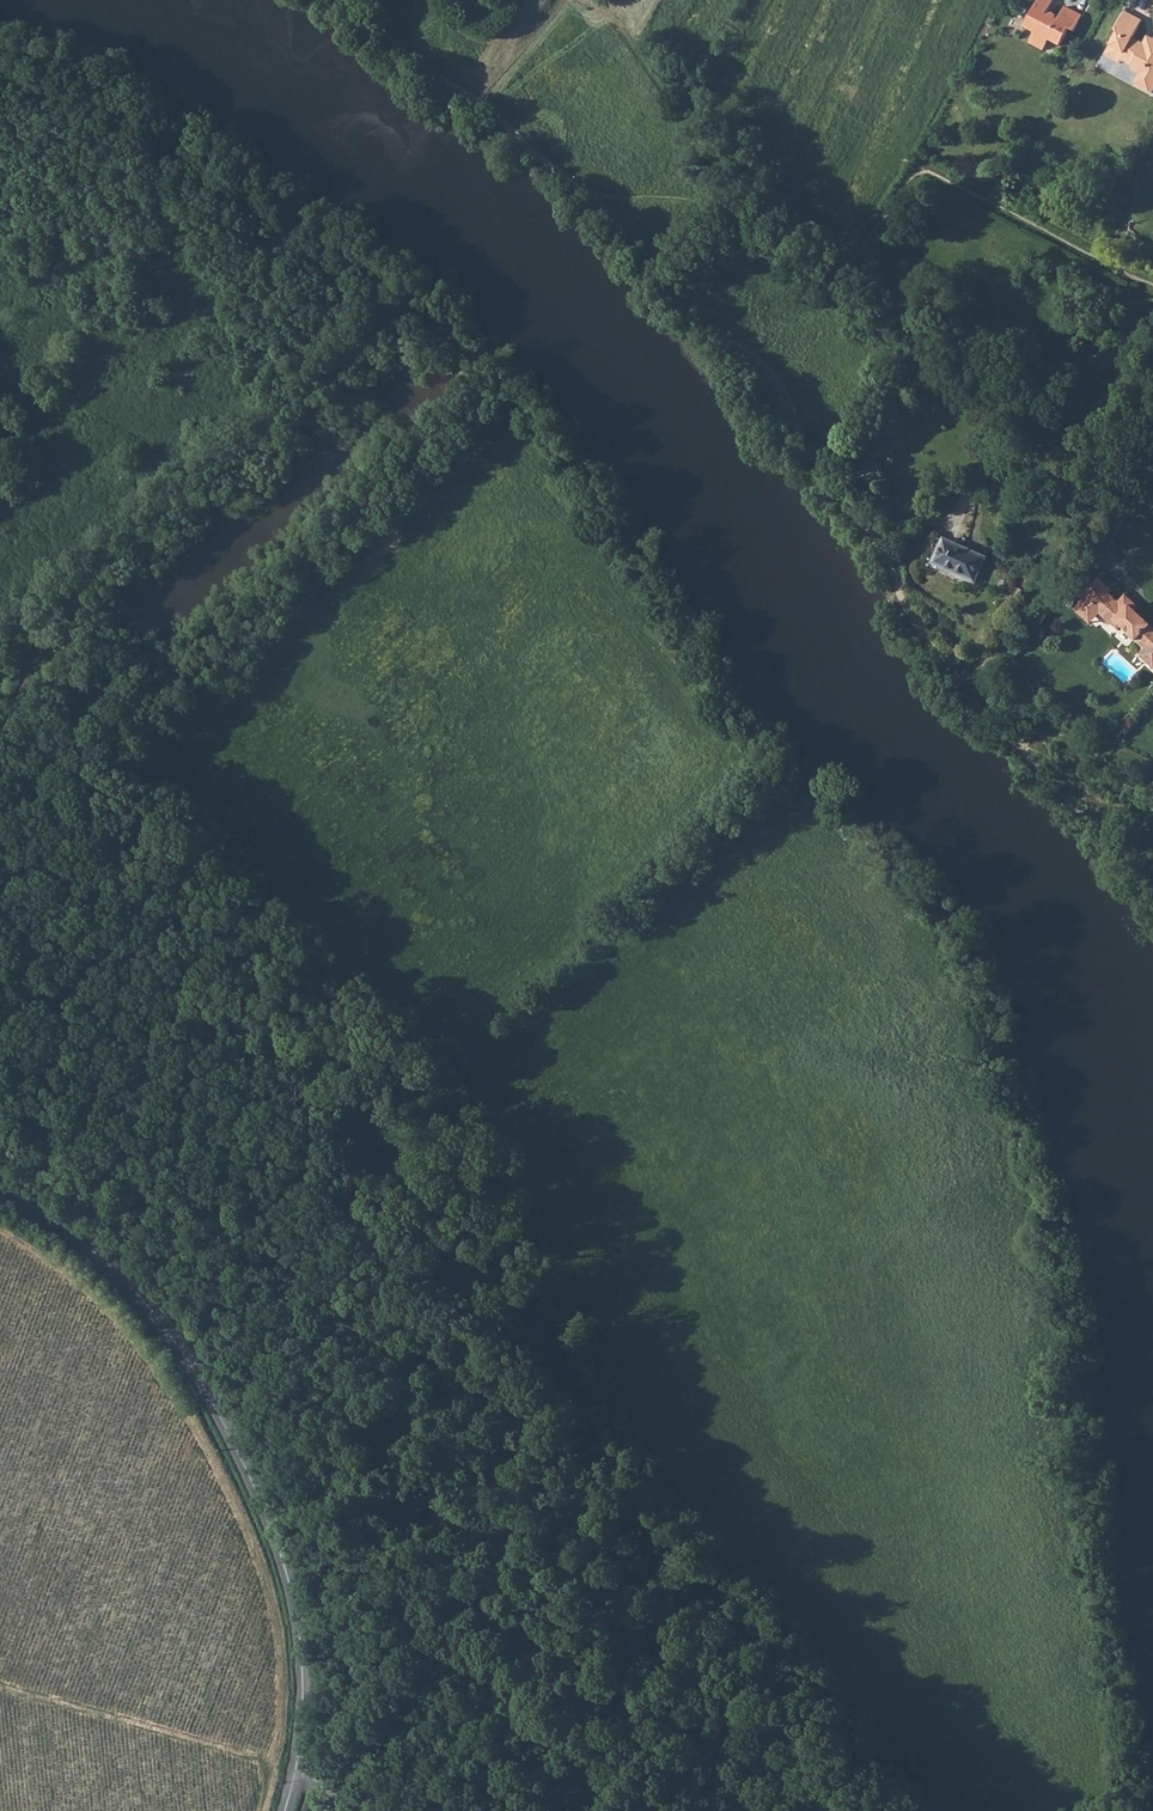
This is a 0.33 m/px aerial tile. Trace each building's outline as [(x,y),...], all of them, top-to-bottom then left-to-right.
[(1042,0),(1039,0),(1025,26),(1035,32),(1029,42),(1045,50),(1050,40),(1060,45),(1069,28),(1074,31),(1083,16),(1066,6),(1059,20),(1057,19),(1058,17),(1057,14),(1054,12),(1050,13),(1049,15),(1046,14),(1051,5),(1042,0)] [(1123,11),(1115,26),(1117,32),(1109,46),(1123,55),(1120,60),(1131,65),(1131,71),(1140,76),(1134,86),(1152,96),(1152,94),(1152,41),(1149,48),(1143,45),(1133,39),(1142,22),(1123,11)] [(1143,45),(1149,48),(1152,41),(1147,37),(1143,45)] [(1123,55),(1109,46),(1103,56),(1118,64),(1120,60),(1123,55)] [(932,563),(976,583),(988,558),(945,538),(932,563)] [(1081,617),(1083,615),(1093,604),(1097,607),(1098,606),(1102,610),(1098,614),(1117,630),(1120,626),(1136,640),(1137,638),(1147,647),(1141,655),(1152,666),(1152,629),(1134,612),(1121,600),(1117,604),(1108,595),(1110,593),(1096,581),(1084,595),(1086,597),(1085,599),(1074,611),(1081,617)] [(1083,615),(1081,617),(1089,624),(1098,614),(1102,610),(1098,606),(1097,607),(1093,604),(1083,615)]
